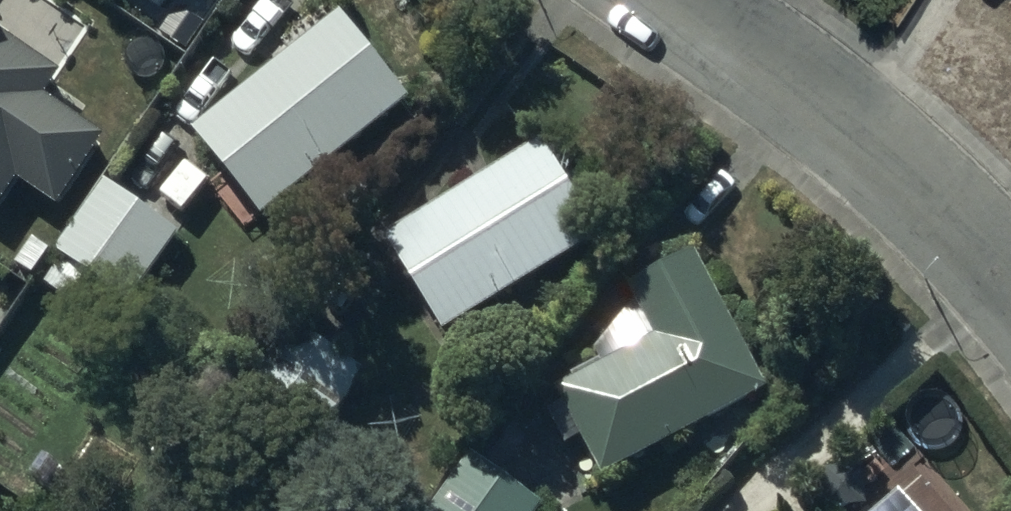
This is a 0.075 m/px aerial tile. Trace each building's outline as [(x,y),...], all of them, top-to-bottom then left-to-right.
[(160,13),(169,0),(142,0),(160,13)] [(1010,10),(1010,0),(999,0),(1010,10)] [(354,19),(203,132),(277,231),(428,118),(354,19)] [(5,217),(29,182),(69,209),(120,134),(54,89),(66,71),(0,27),(0,214),(5,217)] [(610,239),(554,147),(397,244),(453,336),(610,239)] [(190,232),(110,182),(65,255),(72,260),(54,288),(84,306),(98,283),(142,310),(190,232)] [(645,300),(591,376),(561,393),(569,407),(558,413),(578,451),(590,445),(610,483),(779,393),(706,254),(640,289),(645,300)] [(371,375),(297,332),(255,404),(330,447),(371,375)] [(478,463),(444,510),(545,510),(478,463)] [(915,495),(900,510),(931,510),(915,495)]
